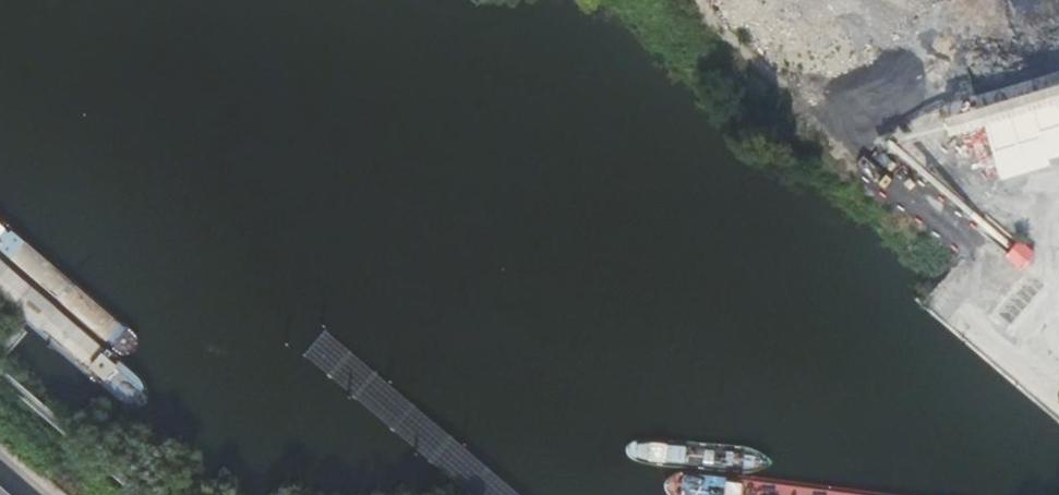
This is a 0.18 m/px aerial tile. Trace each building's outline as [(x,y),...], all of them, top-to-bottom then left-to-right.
[(948,130),(1053,98),(1058,116),(1058,67),(976,92),(979,102),(943,113),(948,130)] [(1015,238),(1001,256),(1019,269),(1032,252),(1015,238)] [(0,483),(0,494),(14,494),(0,483)]
